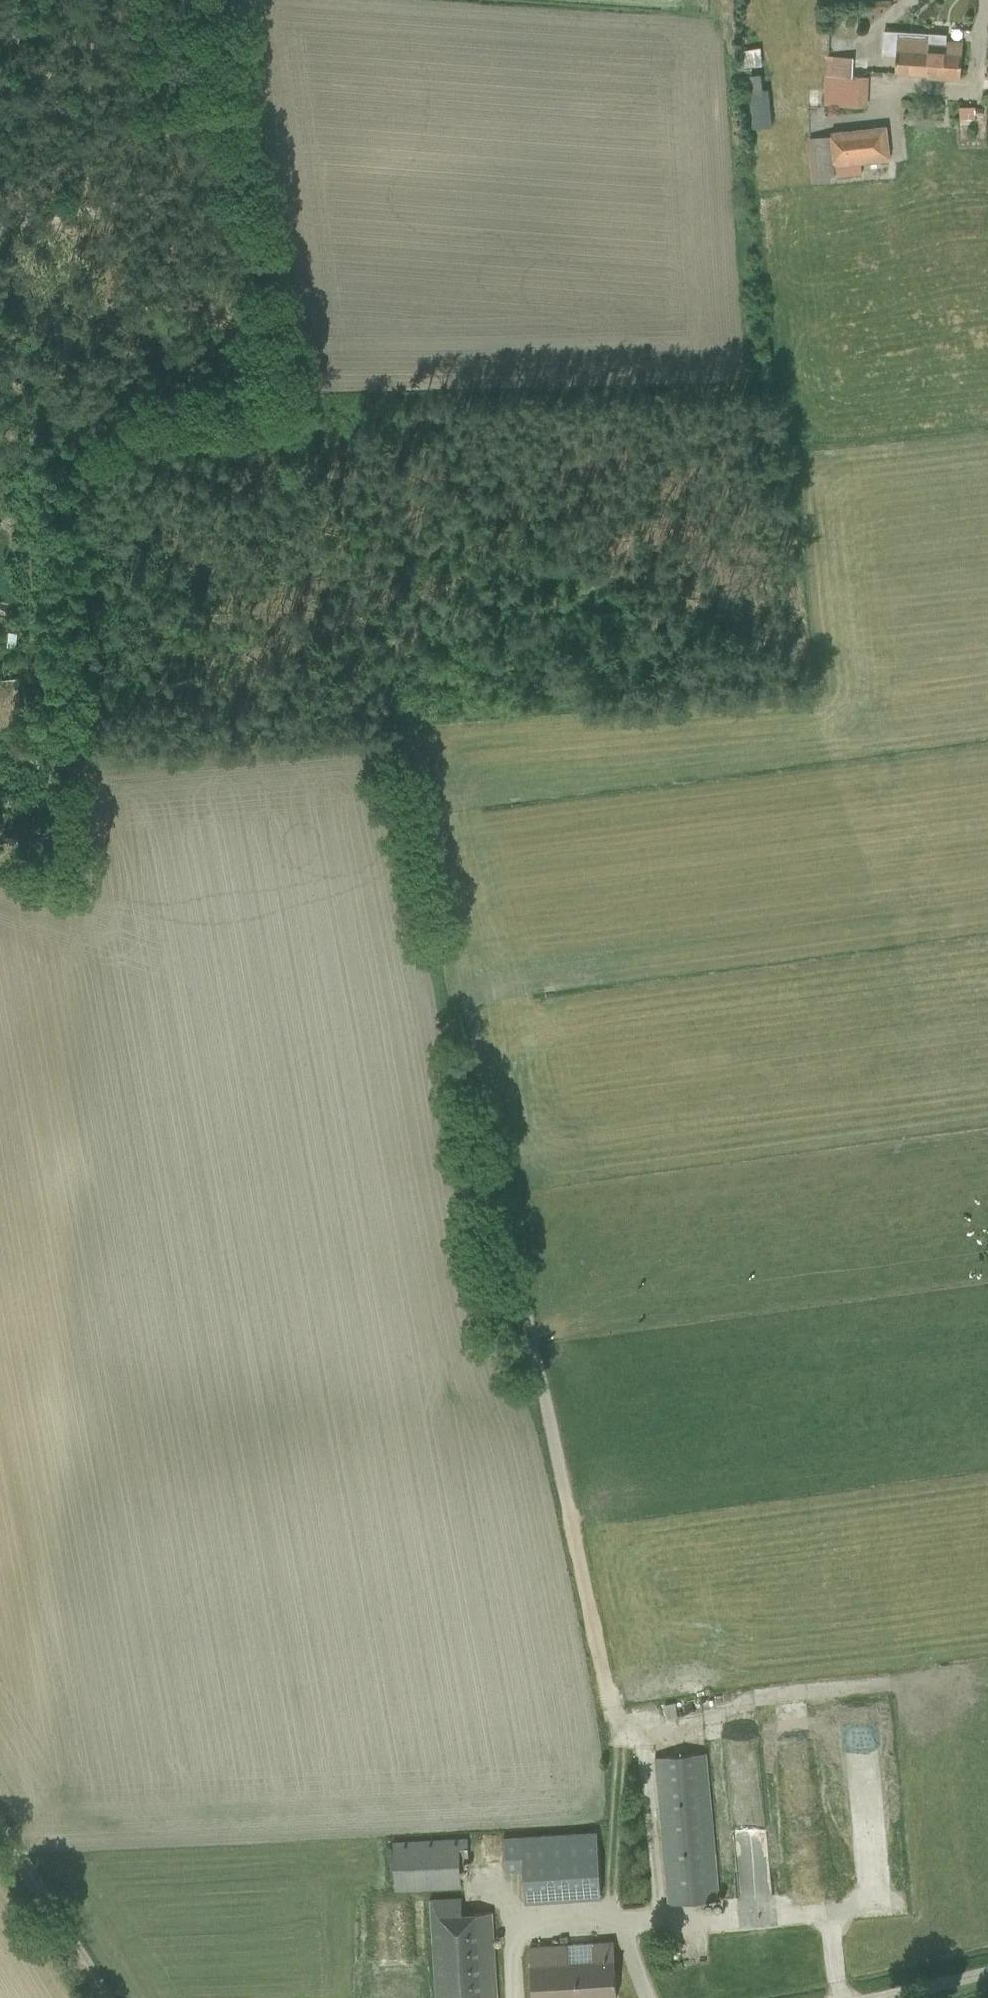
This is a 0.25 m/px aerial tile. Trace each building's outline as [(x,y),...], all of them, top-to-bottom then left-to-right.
[(886,30),(885,46),(885,54),(895,55),(894,72),(895,73),(895,71),(942,74),(941,78),(959,79),(962,42),(945,41),(945,34),(886,30)] [(815,33),(814,53),(834,53),(834,34),(815,33)] [(824,83),(823,105),(865,106),(867,76),(853,75),(853,57),(827,57),(826,83),(824,83)] [(760,73),(742,75),(748,128),(771,126),(767,89),(761,90),(760,73)] [(808,118),(828,118),(829,106),(809,105),(808,118)] [(974,120),(974,107),(958,108),(959,120),(974,120)] [(810,138),(812,158),(815,184),(830,182),(829,174),(847,172),(846,164),(889,160),(885,126),(830,132),(831,136),(810,138)] [(714,1758),(729,1758),(729,1738),(715,1737),(714,1758)] [(656,1759),(667,1884),(668,1904),(718,1900),(706,1755),(656,1759)] [(596,1830),(502,1836),(504,1869),(523,1868),(525,1899),(600,1894),(596,1830)] [(391,1841),(393,1891),(460,1888),(458,1853),(467,1853),(466,1837),(391,1841)] [(435,1987),(436,1997),(496,1997),(491,1912),(461,1914),(460,1898),(430,1900),(435,1987)] [(531,1981),(532,1997),(582,1997),(617,1996),(613,1940),(589,1942),(565,1944),(529,1946),(531,1981)]
